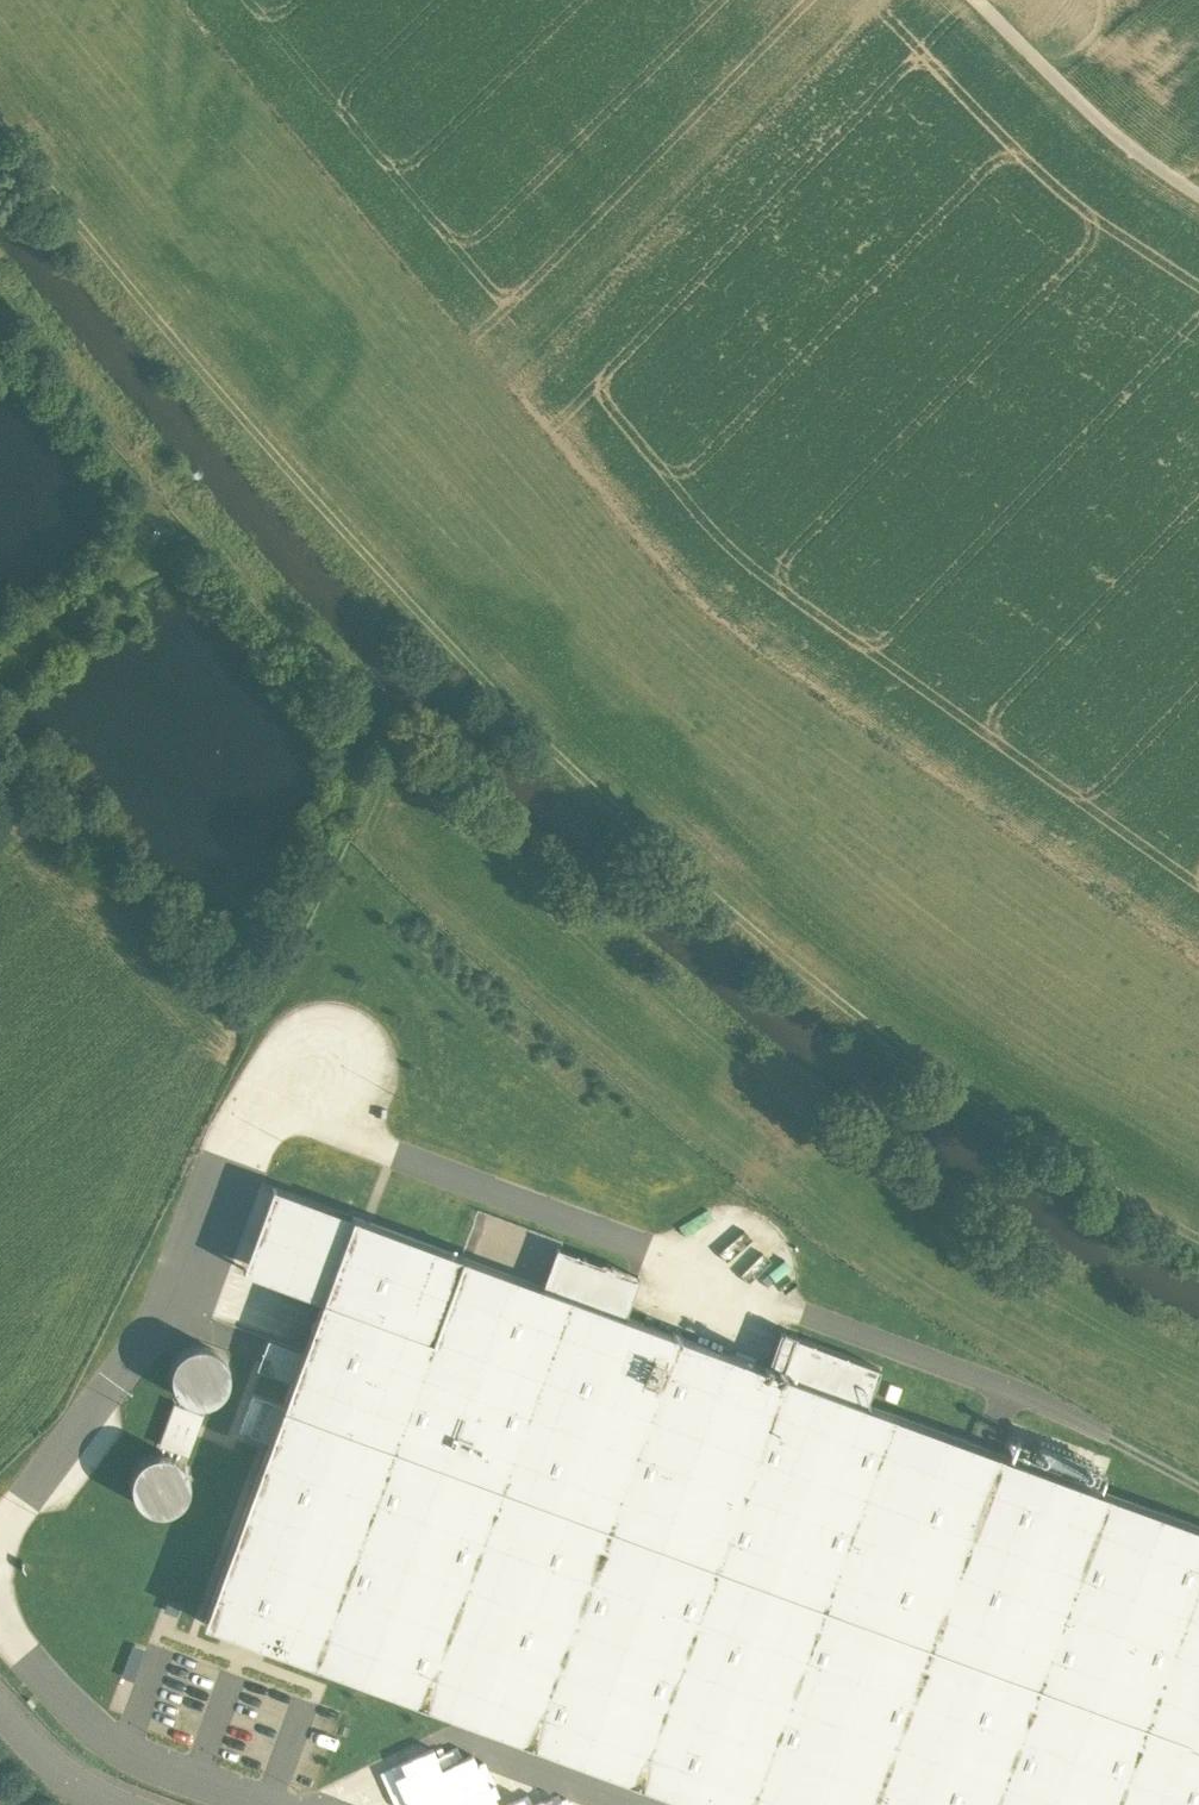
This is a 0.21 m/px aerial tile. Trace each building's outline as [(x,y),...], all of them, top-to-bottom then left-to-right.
[(1101,1487),(1114,1451),(1011,1413),(998,1450),(864,1401),(876,1369),(773,1331),(761,1363),(618,1311),(631,1275),(552,1246),(539,1282),(290,1191),(260,1274),(326,1299),(286,1408),(251,1395),(238,1430),(273,1443),(207,1624),(704,1804),(1198,1804),(1198,1523),(1101,1487)] [(170,1365),(168,1376),(171,1387),(176,1396),(185,1403),(195,1407),(207,1407),(216,1404),(225,1397),(231,1389),(234,1379),(233,1369),(230,1359),(223,1351),(215,1345),(205,1342),(194,1343),(183,1347),(175,1355),(170,1365)] [(188,1454),(202,1415),(175,1405),(161,1444),(188,1454)] [(172,1510),(181,1504),(188,1495),(190,1484),(188,1473),(181,1463),(172,1457),(161,1455),(150,1457),(141,1463),(135,1473),(132,1484),(135,1494),(141,1504),(150,1510),(161,1512),(172,1510)]
